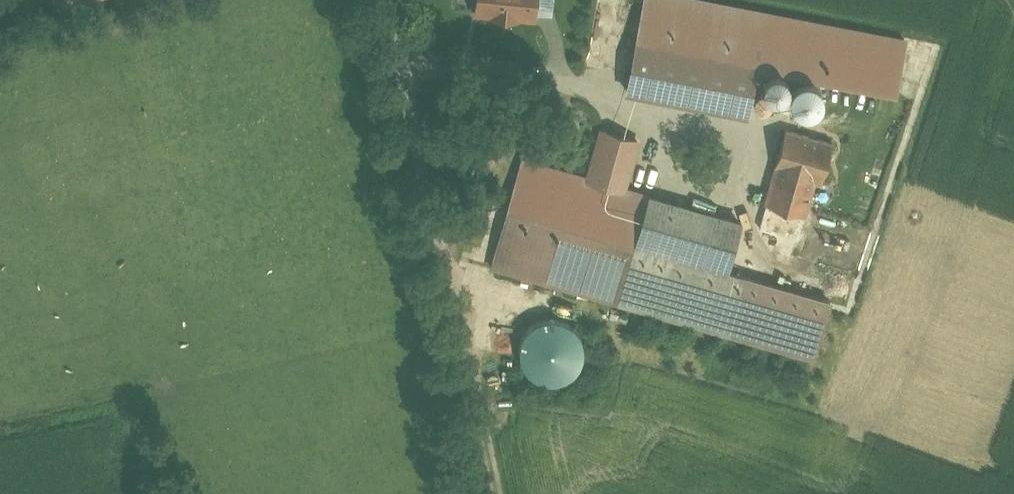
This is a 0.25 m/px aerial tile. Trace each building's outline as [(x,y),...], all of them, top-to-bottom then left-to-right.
[(473,17),(536,18),(537,0),(474,0),(473,17)] [(625,90),(748,113),(764,29),(767,14),(695,0),(642,0),(625,90)] [(832,140),(785,126),(774,163),(778,164),(777,169),(815,180),(820,181),(832,140)] [(603,130),(589,179),(625,189),(639,140),(603,130)] [(815,180),(777,169),(760,227),(798,238),(815,180)] [(741,222),(651,196),(636,247),(727,273),(727,271),(741,222)] [(727,273),(636,247),(620,303),(731,335),(818,360),(835,302),(748,277),(727,271),(727,273)] [(530,328),(520,341),(518,358),(524,373),(537,383),(553,386),(569,379),(579,366),(581,350),(575,334),(562,324),(546,322),(530,328)]
